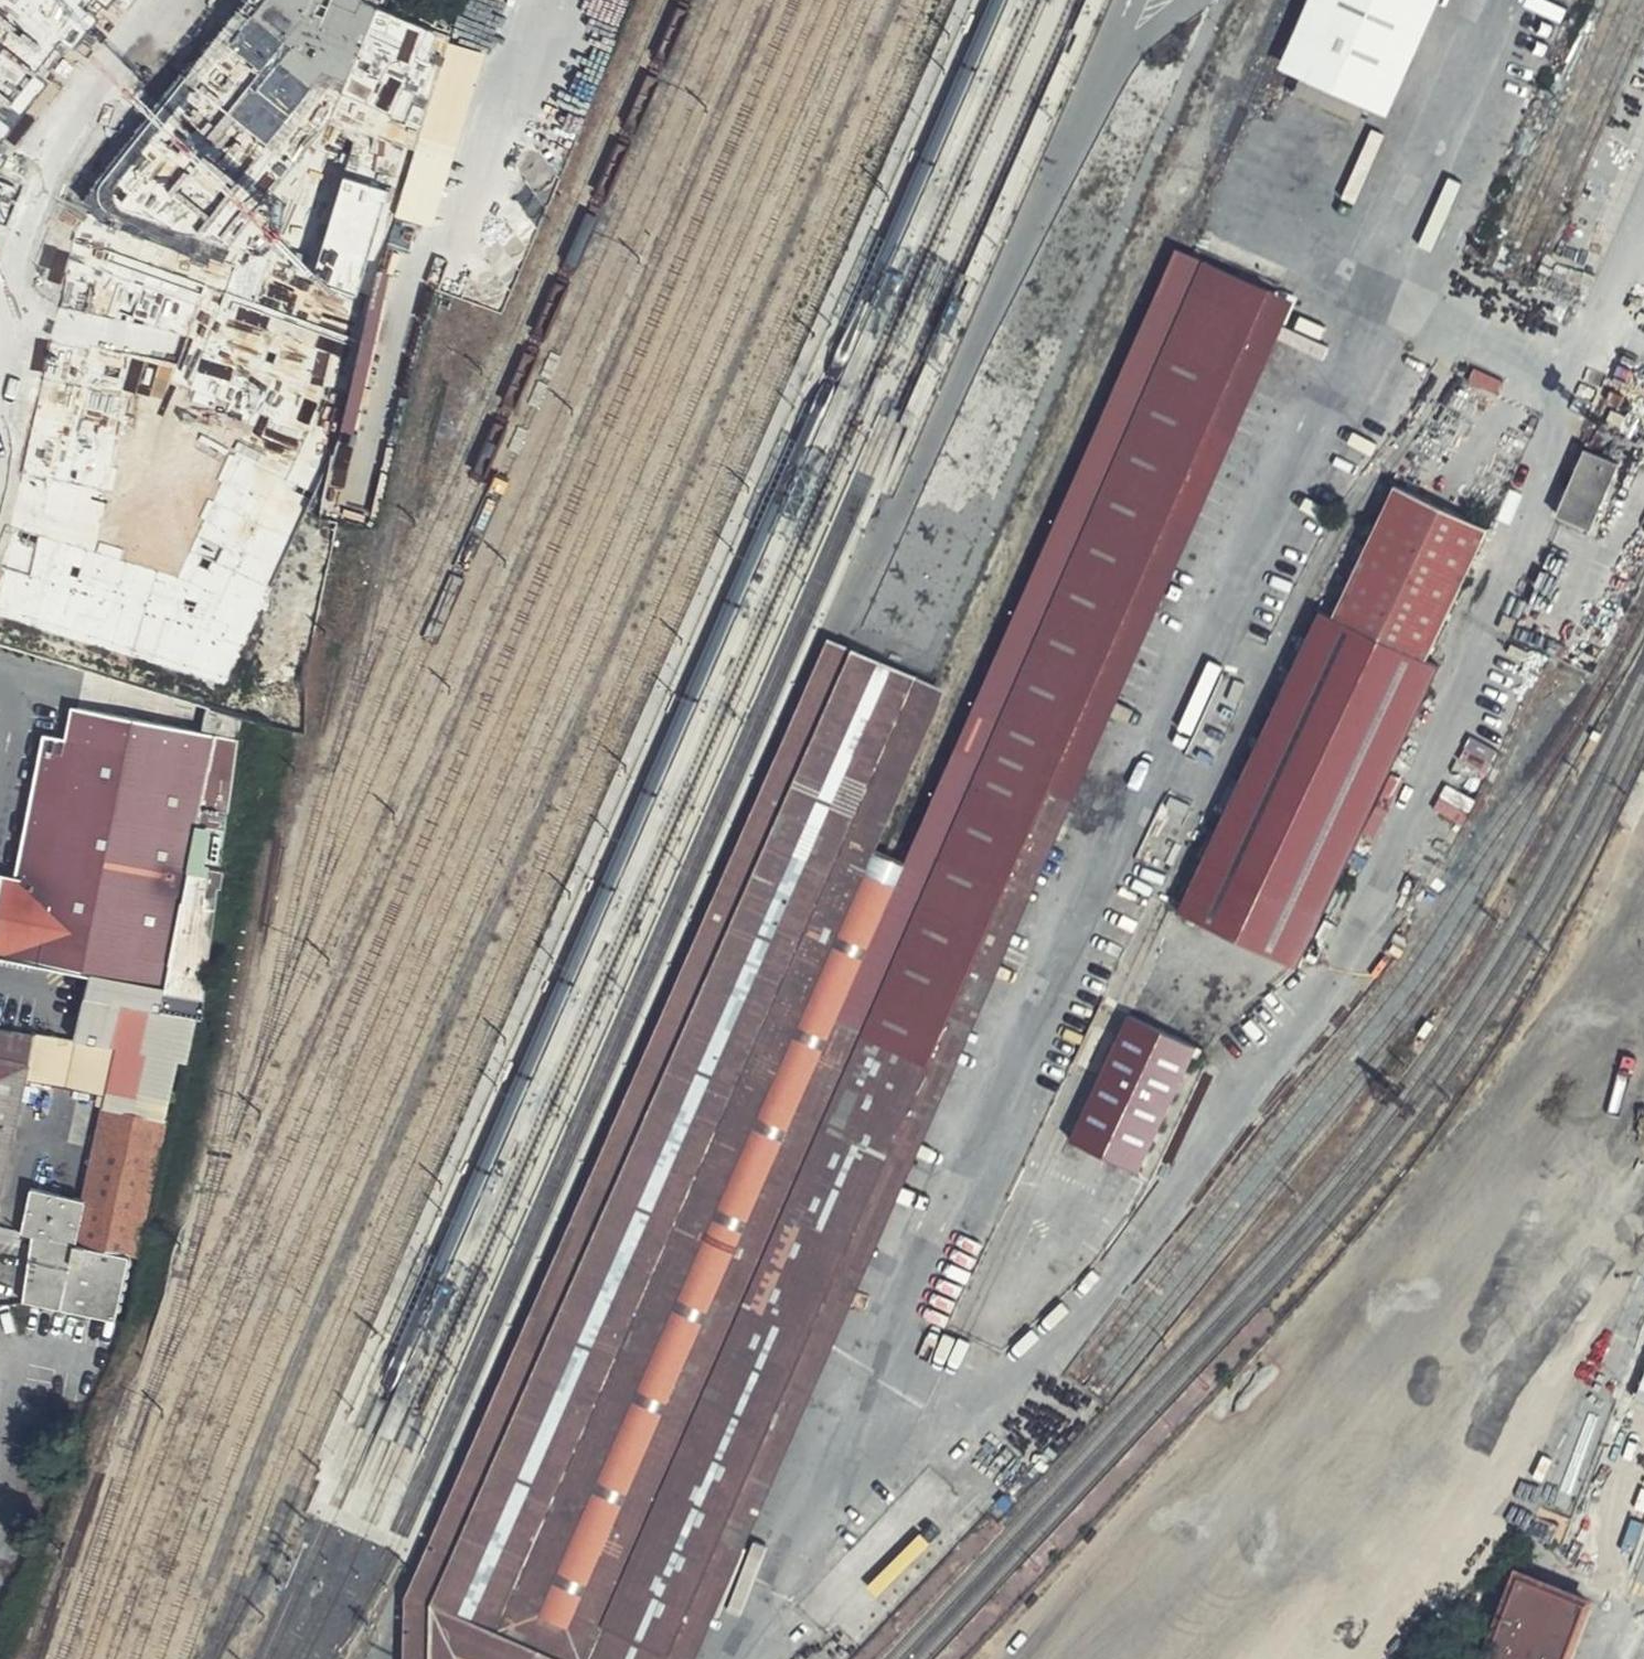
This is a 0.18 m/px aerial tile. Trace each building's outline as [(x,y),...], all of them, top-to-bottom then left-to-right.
[(48,83),(37,74),(61,44),(72,52),(100,18),(89,9),(96,1),(107,10),(115,0),(0,0),(0,142),(48,83)] [(277,125),(410,156),(450,35),(372,0),(248,0),(103,178),(99,190),(99,196),(103,204),(109,209),(188,235),(277,125)] [(1279,67),(1306,79),(1299,94),(1358,120),(1365,105),(1389,115),(1440,0),(1308,0),(1279,67)] [(829,635),(406,1596),(406,1612),(405,1658),(695,1658),(1295,299),(1180,249),(1176,247),(905,862),(879,850),(950,688),(836,638),(829,635)] [(67,264),(24,470),(116,490),(136,396),(331,455),(359,341),(107,250),(94,249),(84,253),(75,257),(67,264)] [(1592,528),(1620,463),(1585,448),(1557,514),(1592,528)] [(9,528),(0,570),(0,613),(221,684),(314,493),(235,457),(178,578),(9,528)] [(1395,484),(1332,615),(1426,659),(1488,528),(1395,484)] [(1426,659),(1332,615),(1319,609),(1178,910),(1298,966),(1439,665),(1426,659)] [(78,673),(66,748),(37,743),(13,886),(0,884),(0,965),(89,980),(78,1044),(83,1045),(97,1047),(104,1049),(111,1051),(122,1011),(193,1021),(197,1022),(203,1004),(212,932),(215,904),(223,841),(224,832),(241,715),(218,712),(214,711),(78,673)] [(185,1062),(193,1021),(122,1011),(111,1051),(104,1049),(97,1047),(84,1105),(104,1110),(82,1203),(29,1193),(16,1236),(30,1239),(22,1303),(112,1322),(127,1260),(132,1261),(177,1061),(185,1062)] [(1140,1171),(1198,1046),(1129,1014),(1071,1139),(1140,1171)] [(32,1037),(0,1031),(0,1187),(32,1037)] [(84,1105),(97,1047),(83,1045),(71,1102),(84,1105)] [(1643,1511),(1643,1322),(1613,1401),(1621,1405),(1565,1553),(1620,1573),(1643,1511)] [(955,1487),(930,1463),(796,1605),(821,1628),(832,1616),(857,1640),(968,1523),(943,1499),(955,1487)] [(1586,1606),(1522,1582),(1493,1658),(1566,1658),(1586,1606)]
